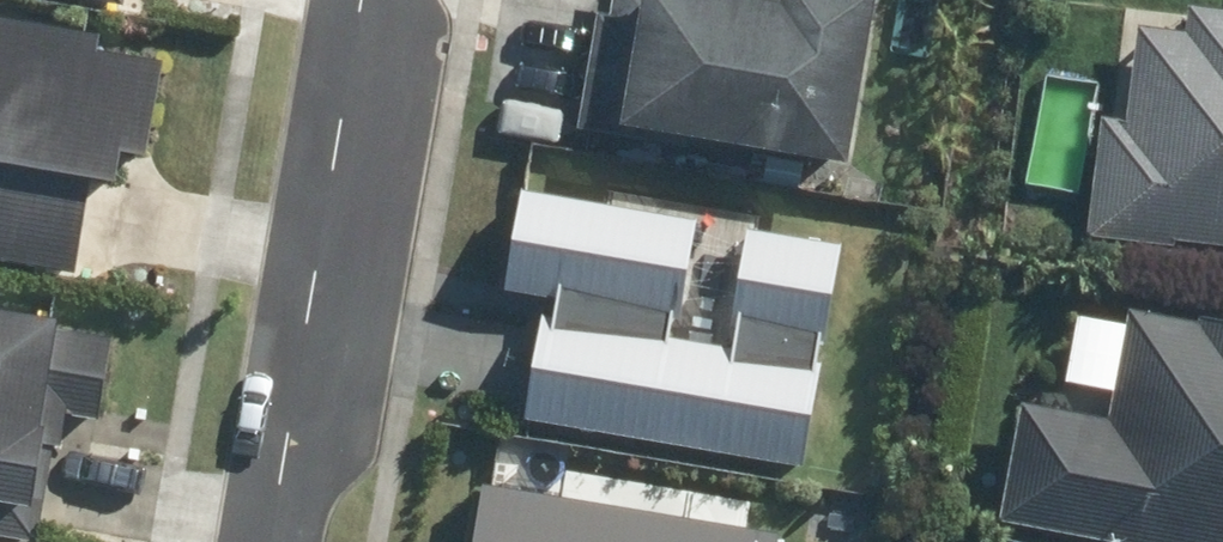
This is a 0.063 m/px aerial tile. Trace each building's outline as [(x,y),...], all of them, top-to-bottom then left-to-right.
[(620,126),(859,162),(884,0),(639,0),(620,126)] [(1190,8),(1189,34),(1119,29),(1114,114),(1094,113),(1086,240),(1222,249),(1222,10),(1190,8)] [(82,263),(91,184),(111,186),(115,143),(149,146),(158,57),(104,51),(107,22),(0,11),(0,254),(82,263)] [(678,336),(698,215),(527,186),(510,287),(543,293),(522,418),(803,465),(842,239),(749,223),(729,344),(678,336)] [(45,537),(55,458),(101,463),(116,341),(57,334),(60,309),(0,302),(0,532),(45,537)] [(1118,306),(1103,417),(1021,406),(1003,537),(1041,541),(1222,541),(1222,320),(1118,306)] [(783,528),(480,479),(469,541),(781,541),(783,528)]
